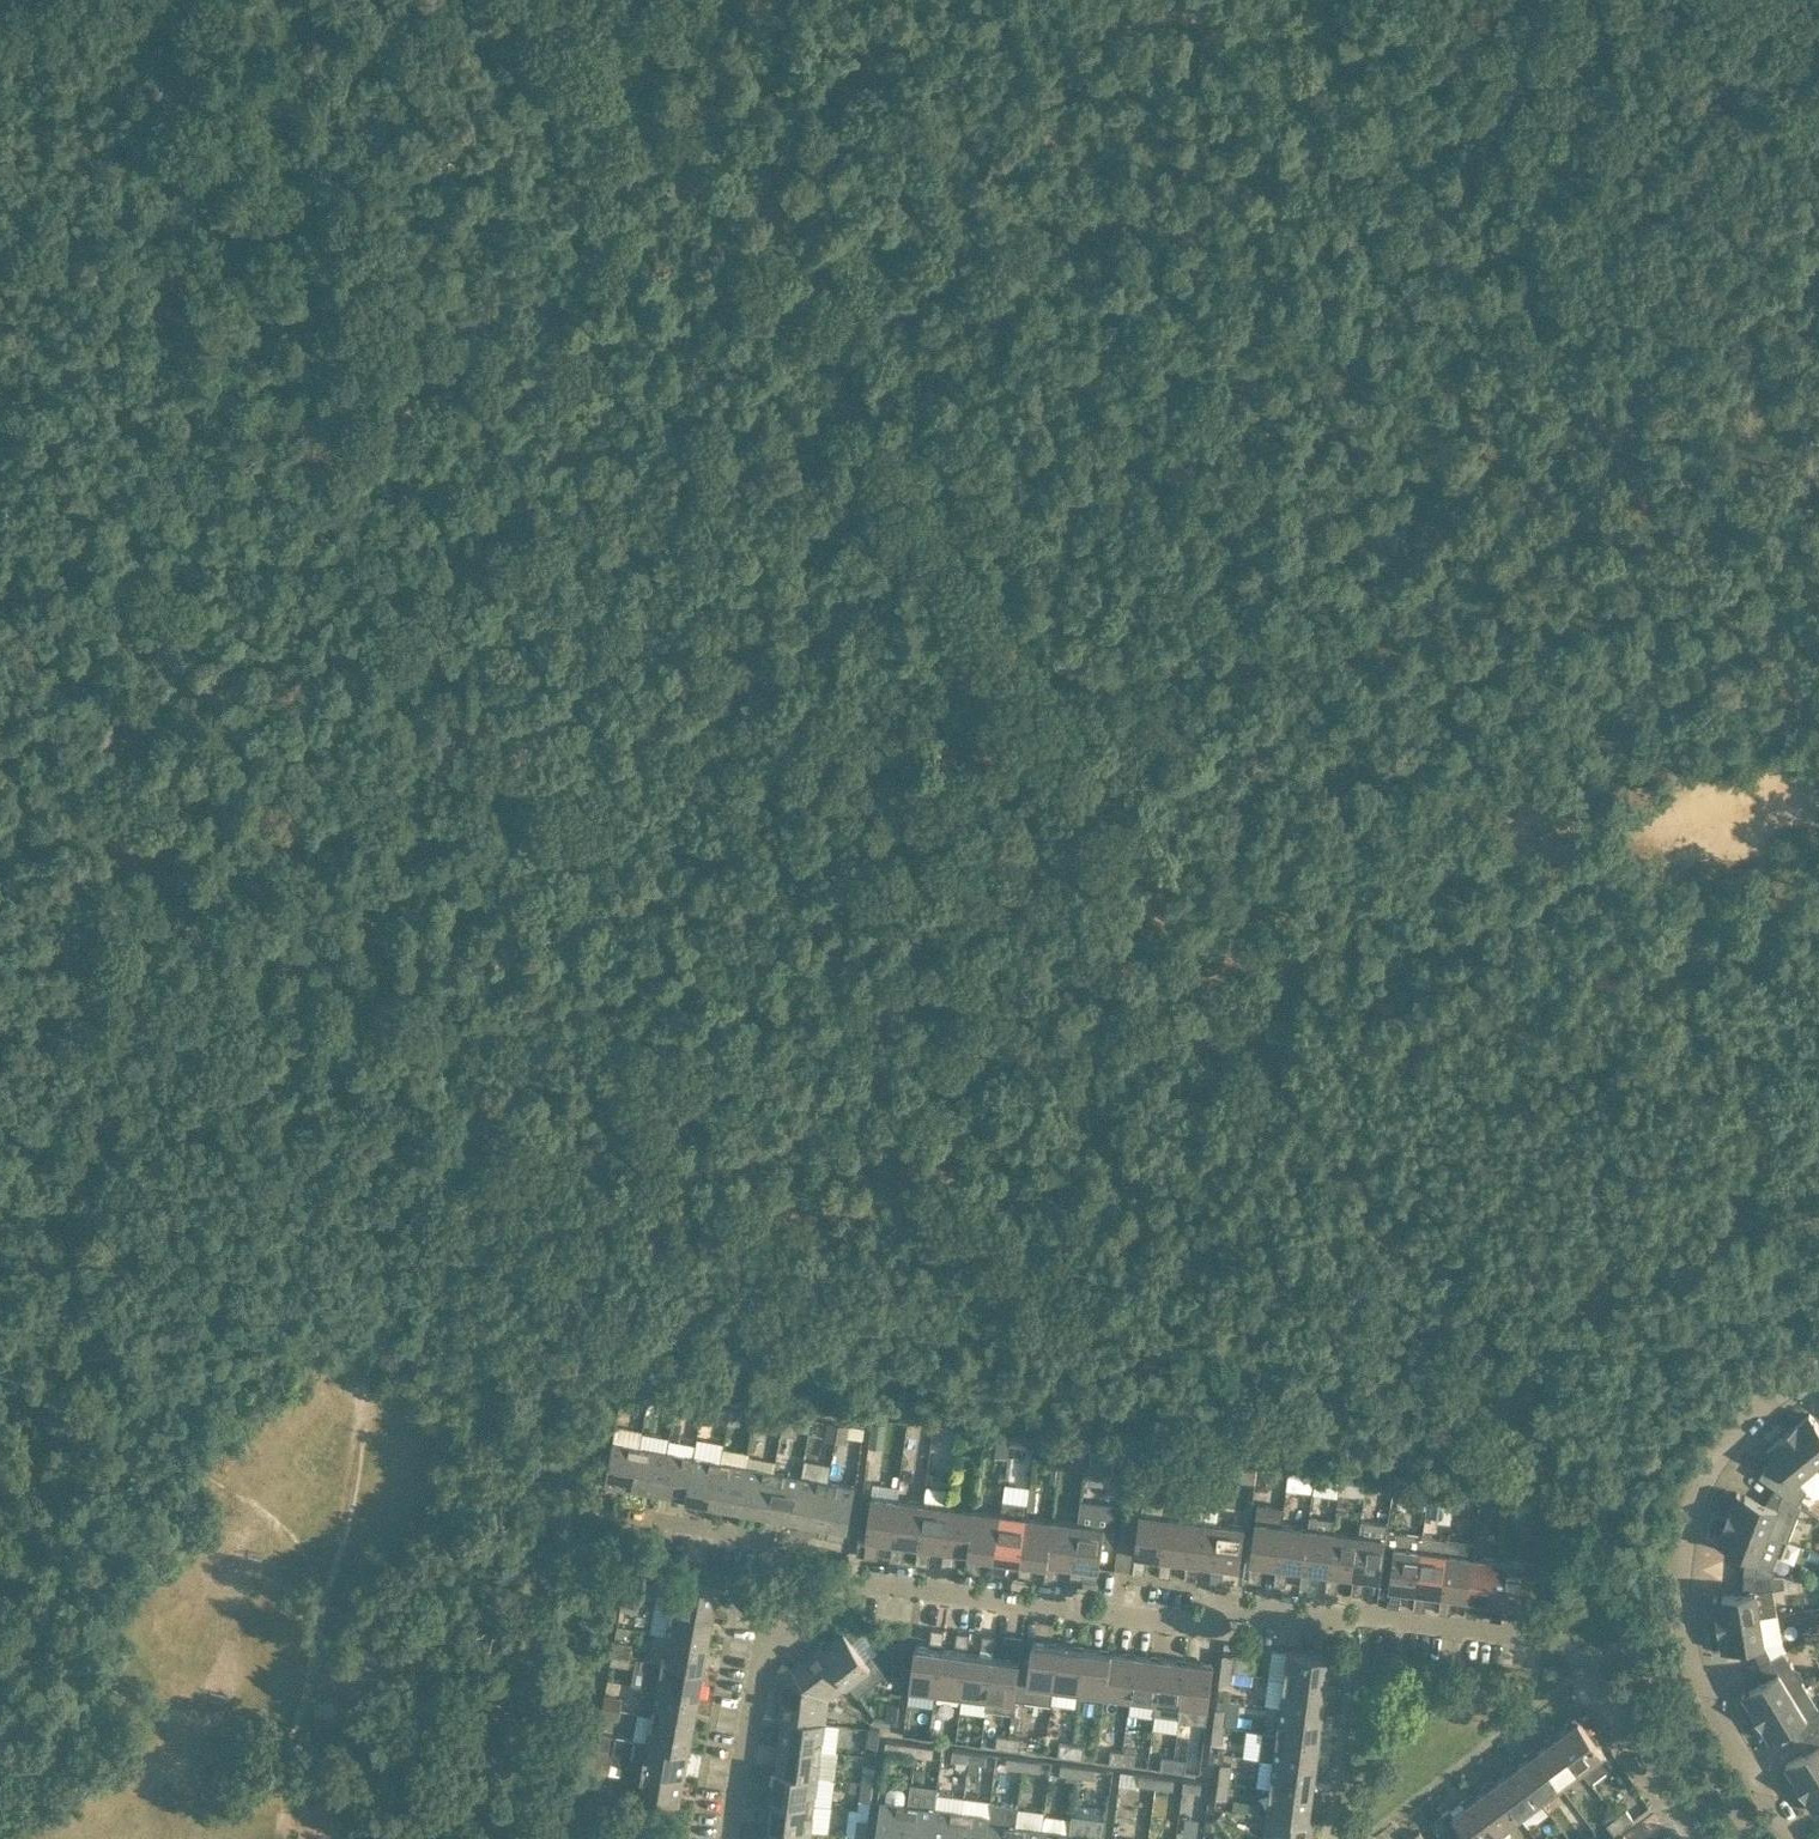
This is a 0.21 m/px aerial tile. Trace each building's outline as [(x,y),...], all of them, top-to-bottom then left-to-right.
[(629,1413),(632,1395),(621,1393),(618,1411),(629,1413)] [(673,1418),(676,1401),(666,1399),(663,1416),(673,1418)] [(683,1420),(686,1402),(676,1401),(673,1418),(683,1420)] [(728,1421),(731,1403),(721,1401),(718,1419),(728,1421)] [(738,1423),(741,1405),(731,1403),(728,1421),(738,1423)] [(781,1432),(785,1415),(774,1413),(771,1431),(781,1432)] [(1789,1430),(1816,1463),(1818,1461),(1818,1462),(1818,1424),(1810,1413),(1789,1430)] [(792,1434),(795,1417),(785,1415),(781,1432),(792,1434)] [(835,1439),(839,1422),(829,1420),(825,1438),(835,1439)] [(835,1439),(846,1441),(849,1424),(839,1422),(835,1439)] [(1816,1463),(1789,1430),(1767,1447),(1775,1457),(1772,1463),(1769,1461),(1759,1474),(1776,1486),(1775,1486),(1786,1493),(1798,1502),(1808,1489),(1799,1477),(1816,1463)] [(1011,1443),(1036,1447),(1038,1437),(1012,1434),(1011,1443)] [(686,1497),(694,1455),(697,1443),(669,1438),(667,1450),(659,1492),(686,1497)] [(633,1487),(640,1445),(613,1440),(605,1482),(633,1487)] [(1063,1441),(1061,1456),(1087,1459),(1089,1444),(1063,1441)] [(659,1492),(667,1450),(640,1445),(633,1487),(659,1492)] [(713,1502),(721,1460),(694,1455),(686,1497),(713,1502)] [(740,1507),(748,1465),(721,1460),(713,1502),(740,1507)] [(774,1470),(748,1465),(740,1507),(767,1512),(774,1470)] [(794,1517),(801,1475),(774,1470),(767,1512),(794,1517)] [(1289,1488),(1339,1490),(1340,1473),(1290,1471),(1289,1488)] [(820,1522),(828,1480),(801,1475),(794,1517),(820,1522)] [(848,1527),(852,1503),(856,1485),(828,1480),(820,1522),(848,1527)] [(1801,1504),(1798,1502),(1775,1486),(1765,1501),(1737,1491),(1727,1517),(1768,1532),(1767,1533),(1784,1538),(1788,1540),(1801,1504)] [(893,1539),(898,1497),(872,1494),(866,1536),(893,1539)] [(918,1543),(924,1501),(898,1497),(893,1539),(918,1543)] [(1021,1556),(1027,1514),(1028,1502),(1003,1499),(1001,1511),(995,1553),(1021,1556)] [(1079,1510),(1078,1521),(1072,1563),(1099,1566),(1102,1546),(1113,1547),(1119,1505),(1081,1500),(1079,1510)] [(944,1546),(950,1504),(924,1501),(918,1543),(944,1546)] [(1251,1560),(1249,1579),(1260,1580),(1263,1562),(1277,1563),(1282,1523),(1283,1523),(1286,1505),(1258,1501),(1256,1519),(1253,1536),(1250,1560),(1251,1560)] [(1161,1555),(1167,1514),(1140,1511),(1139,1516),(1133,1515),(1134,1504),(1123,1502),(1118,1542),(1119,1542),(1116,1569),(1145,1572),(1148,1553),(1161,1555)] [(970,1549),(975,1508),(950,1504),(944,1546),(970,1549)] [(995,1553),(1001,1511),(975,1508),(970,1549),(995,1553)] [(1302,1567),(1300,1586),(1312,1587),(1314,1568),(1328,1570),(1334,1529),(1335,1517),(1310,1513),(1308,1526),(1303,1567),(1302,1567)] [(1047,1560),(1052,1518),(1027,1514),(1021,1556),(1047,1560)] [(1187,1559),(1193,1518),(1167,1514),(1161,1555),(1159,1574),(1171,1576),(1173,1557),(1187,1559)] [(1784,1538),(1767,1533),(1768,1532),(1727,1517),(1718,1542),(1746,1553),(1744,1572),(1757,1573),(1770,1574),(1770,1573),(1775,1573),(1775,1562),(1784,1538)] [(1072,1563),(1078,1521),(1052,1518),(1047,1560),(1072,1563)] [(1213,1562),(1218,1521),(1193,1518),(1187,1559),(1185,1578),(1196,1579),(1199,1560),(1213,1562)] [(1387,1529),(1388,1529),(1389,1522),(1362,1519),(1361,1533),(1359,1533),(1354,1573),(1351,1592),(1363,1594),(1365,1575),(1381,1577),(1387,1529)] [(1240,1566),(1243,1542),(1245,1525),(1218,1521),(1213,1562),(1210,1581),(1222,1583),(1225,1564),(1240,1566)] [(1308,1526),(1283,1523),(1282,1523),(1277,1563),(1274,1582),(1286,1584),(1288,1565),(1302,1567),(1303,1567),(1308,1526)] [(1354,1573),(1359,1533),(1334,1529),(1328,1570),(1326,1589),(1337,1591),(1340,1572),(1354,1573)] [(1416,1589),(1423,1533),(1388,1529),(1387,1529),(1381,1577),(1390,1578),(1389,1585),(1390,1585),(1387,1604),(1399,1606),(1402,1587),(1416,1589)] [(1441,1592),(1442,1592),(1449,1536),(1423,1533),(1416,1589),(1413,1608),(1425,1609),(1427,1590),(1441,1592)] [(1467,1596),(1473,1555),(1474,1539),(1449,1536),(1442,1592),(1441,1592),(1439,1611),(1451,1613),(1453,1594),(1467,1595),(1467,1596)] [(866,1542),(865,1555),(878,1557),(879,1544),(866,1542)] [(892,1545),(890,1558),(903,1560),(905,1547),(892,1545)] [(918,1549),(916,1562),(929,1563),(931,1550),(918,1549)] [(943,1552),(942,1565),(954,1567),(956,1554),(943,1552)] [(969,1555),(967,1568),(980,1570),(982,1557),(969,1555)] [(1493,1599),(1498,1558),(1473,1555),(1467,1596),(1467,1595),(1465,1614),(1476,1616),(1479,1597),(1493,1599)] [(1525,1562),(1502,1559),(1498,1558),(1493,1599),(1490,1618),(1502,1619),(1504,1600),(1534,1604),(1538,1576),(1524,1575),(1525,1562)] [(995,1559),(993,1572),(1006,1573),(1008,1561),(995,1559)] [(1020,1562),(1019,1575),(1031,1577),(1033,1564),(1020,1562)] [(1046,1566),(1044,1578),(1057,1580),(1059,1567),(1046,1566)] [(1072,1569),(1070,1582),(1083,1584),(1085,1571),(1072,1569)] [(1777,1612),(1770,1574),(1757,1573),(1744,1572),(1743,1591),(1714,1596),(1718,1623),(1761,1615),(1777,1612)] [(719,1586),(677,1579),(672,1606),(714,1614),(719,1586)] [(640,1600),(642,1590),(625,1587),(623,1597),(640,1600)] [(639,1610),(640,1600),(623,1597),(621,1607),(639,1610)] [(709,1640),(714,1614),(672,1606),(667,1633),(709,1640)] [(1765,1642),(1761,1615),(1718,1623),(1723,1649),(1752,1645),(1760,1661),(1772,1656),(1765,1642)] [(930,1640),(943,1641),(944,1628),(931,1627),(930,1640)] [(956,1643),(968,1645),(970,1632),(957,1630),(956,1643)] [(866,1660),(844,1631),(823,1647),(822,1648),(848,1681),(858,1694),(886,1673),(872,1655),(866,1660)] [(704,1667),(709,1640),(667,1633),(662,1659),(662,1660),(704,1667)] [(981,1646),(994,1648),(996,1635),(983,1633),(981,1646)] [(631,1654),(632,1644),(615,1640),(613,1651),(631,1654)] [(1054,1685),(1059,1643),(1032,1640),(1030,1659),(1020,1658),(1015,1698),(1051,1703),(1054,1685)] [(1079,1688),(1085,1647),(1059,1643),(1054,1685),(1079,1688)] [(822,1648),(823,1647),(820,1644),(792,1665),(783,1660),(779,1668),(829,1696),(848,1681),(822,1648)] [(937,1689),(942,1647),(915,1644),(910,1686),(937,1689)] [(962,1692),(968,1651),(942,1647),(937,1689),(962,1692)] [(1111,1650),(1085,1647),(1079,1688),(1105,1692),(1111,1650)] [(1131,1695),(1136,1653),(1111,1650),(1105,1692),(1131,1695)] [(1327,1683),(1331,1655),(1288,1650),(1285,1678),(1327,1683)] [(1756,1716),(1793,1693),(1807,1685),(1803,1680),(1804,1674),(1800,1667),(1795,1665),(1785,1650),(1773,1657),(1772,1656),(1760,1661),(1767,1677),(1742,1693),(1756,1716)] [(629,1664),(631,1654),(613,1651),(611,1661),(629,1664)] [(988,1696),(993,1654),(968,1651),(962,1692),(988,1696)] [(1233,1653),(1223,1652),(1221,1669),(1231,1671),(1233,1653)] [(1156,1699),(1162,1657),(1136,1653),(1131,1695),(1156,1699)] [(1015,1698),(1020,1658),(993,1654),(988,1696),(986,1712),(1013,1716),(1015,1698)] [(699,1694),(704,1667),(662,1660),(662,1659),(642,1655),(640,1666),(647,1668),(644,1685),(657,1687),(699,1694)] [(1156,1699),(1154,1713),(1180,1716),(1182,1702),(1188,1660),(1162,1657),(1156,1699)] [(1214,1664),(1188,1660),(1182,1702),(1209,1706),(1214,1664)] [(825,1721),(829,1696),(779,1668),(775,1675),(783,1680),(779,1715),(783,1716),(783,1715),(825,1721)] [(1229,1688),(1231,1671),(1221,1669),(1219,1686),(1229,1688)] [(1323,1710),(1327,1683),(1285,1678),(1281,1705),(1323,1710)] [(1818,1726),(1818,1705),(1807,1685),(1793,1693),(1756,1716),(1770,1739),(1796,1724),(1803,1736),(1818,1726)] [(694,1721),(699,1694),(657,1687),(652,1713),(694,1721)] [(621,1708),(622,1698),(605,1694),(603,1704),(621,1708)] [(898,1721),(900,1703),(889,1702),(887,1720),(898,1721)] [(619,1718),(621,1708),(603,1704),(601,1715),(619,1718)] [(1320,1737),(1323,1710),(1281,1705),(1278,1732),(1320,1737)] [(1224,1725),(1226,1707),(1216,1706),(1214,1723),(1224,1725)] [(689,1748),(694,1721),(652,1713),(648,1740),(689,1748)] [(822,1748),(825,1721),(783,1715),(783,1716),(780,1742),(822,1748)] [(1613,1764),(1579,1719),(1578,1719),(1575,1715),(1565,1722),(1569,1727),(1557,1735),(1582,1768),(1583,1767),(1592,1780),(1613,1764)] [(1222,1742),(1224,1725),(1214,1723),(1211,1741),(1222,1742)] [(878,1745),(880,1727),(870,1726),(867,1744),(878,1745)] [(1803,1736),(1811,1748),(1786,1764),(1800,1787),(1818,1775),(1818,1726),(1803,1736)] [(1316,1764),(1320,1737),(1278,1732),(1263,1730),(1259,1757),(1274,1759),(1316,1764)] [(1557,1735),(1554,1730),(1544,1737),(1548,1742),(1537,1750),(1536,1751),(1561,1784),(1582,1768),(1557,1735)] [(1008,1748),(1010,1735),(997,1733),(996,1746),(1008,1748)] [(1021,1749),(1023,1736),(1010,1735),(1008,1748),(1021,1749)] [(684,1775),(689,1748),(648,1740),(647,1741),(636,1739),(632,1765),(643,1767),(684,1775)] [(915,1753),(916,1743),(887,1739),(885,1749),(915,1753)] [(1071,1756),(1072,1743),(1060,1741),(1058,1754),(1071,1756)] [(818,1775),(822,1748),(780,1742),(776,1769),(818,1775)] [(932,1755),(933,1745),(916,1743),(915,1753),(932,1755)] [(1083,1758),(1085,1745),(1072,1743),(1071,1756),(1083,1758)] [(1536,1751),(1537,1750),(1533,1746),(1524,1753),(1527,1757),(1516,1766),(1541,1799),(1561,1784),(1536,1751)] [(969,1760),(970,1750),(953,1747),(952,1758),(969,1760)] [(611,1761),(612,1751),(595,1748),(593,1758),(611,1761)] [(1122,1763),(1124,1750),(1111,1748),(1109,1761),(1122,1763)] [(986,1762),(988,1752),(970,1750),(969,1760),(986,1762)] [(1135,1764),(1136,1752),(1124,1750),(1122,1763),(1135,1764)] [(1023,1767),(1024,1757),(1007,1754),(1006,1765),(1023,1767)] [(1173,1770),(1175,1757),(1162,1755),(1161,1768),(1173,1770)] [(1040,1770),(1042,1759),(1024,1757),(1023,1767),(1040,1770)] [(1175,1757),(1173,1770),(1186,1771),(1188,1758),(1175,1757)] [(609,1771),(611,1761),(593,1758),(591,1768),(609,1771)] [(1313,1791),(1316,1764),(1274,1759),(1271,1786),(1313,1791)] [(1229,1780),(1232,1763),(1221,1761),(1218,1779),(1229,1780)] [(1516,1766),(1512,1761),(1503,1768),(1507,1773),(1495,1781),(1495,1782),(1520,1814),(1541,1799),(1516,1766)] [(1077,1774),(1079,1764),(1061,1762),(1060,1772),(1077,1774)] [(873,1782),(875,1765),(865,1763),(862,1781),(873,1782)] [(1095,1777),(1096,1766),(1079,1764),(1077,1774),(1095,1777)] [(679,1802),(684,1775),(643,1767),(638,1795),(679,1802)] [(815,1802),(818,1775),(776,1769),(772,1796),(815,1802)] [(1156,1785),(1157,1774),(1140,1772),(1138,1782),(1156,1785)] [(1173,1787),(1174,1777),(1157,1774),(1156,1785),(1173,1787)] [(1800,1787),(1814,1810),(1818,1807),(1818,1775),(1800,1787)] [(1495,1782),(1495,1781),(1492,1777),(1482,1784),(1486,1788),(1474,1797),(1499,1830),(1500,1829),(1520,1814),(1495,1782)] [(1200,1791),(1202,1780),(1184,1778),(1183,1788),(1200,1791)] [(1227,1797),(1229,1780),(1218,1779),(1216,1796),(1227,1797)] [(871,1799),(873,1782),(862,1781),(860,1798),(871,1799)] [(917,1793),(940,1794),(940,1782),(918,1781),(917,1793)] [(908,1803),(904,1803),(905,1792),(903,1788),(899,1785),(894,1784),(890,1786),(887,1790),(885,1800),(881,1799),(875,1838),(904,1838),(908,1803)] [(1309,1818),(1313,1791),(1271,1786),(1267,1813),(1309,1818)] [(1474,1797),(1471,1792),(1462,1799),(1465,1804),(1454,1812),(1450,1807),(1442,1814),(1449,1824),(1449,1825),(1458,1837),(1460,1838),(1508,1838),(1500,1829),(1499,1830),(1474,1797)] [(811,1829),(815,1802),(772,1796),(769,1823),(811,1829)] [(1018,1806),(1018,1804),(992,1801),(990,1814),(989,1821),(986,1838),(1014,1838),(1018,1806)] [(935,1807),(908,1803),(904,1838),(931,1838),(935,1807)] [(1043,1828),(1045,1810),(1018,1806),(1014,1838),(1041,1838),(1043,1828)] [(962,1810),(935,1807),(931,1838),(959,1838),(962,1810)] [(1634,1818),(1633,1816),(1626,1807),(1616,1815),(1624,1825),(1634,1818)] [(989,1821),(990,1814),(962,1810),(959,1838),(986,1838),(989,1821)] [(1069,1838),(1104,1838),(1106,1817),(1072,1813),(1070,1831),(1069,1838)] [(1309,1818),(1267,1813),(1264,1837),(1267,1838),(1311,1838),(1314,1818),(1309,1818)] [(1442,1814),(1431,1822),(1439,1832),(1449,1825),(1449,1824),(1442,1814)] [(1624,1825),(1616,1815),(1607,1822),(1615,1832),(1624,1825)] [(854,1835),(866,1836),(868,1818),(857,1817),(854,1835)] [(811,1833),(811,1829),(769,1823),(767,1838),(810,1838),(811,1833)] [(1070,1831),(1043,1828),(1041,1838),(1069,1838),(1070,1831)] [(1409,1838),(1410,1838),(1427,1838),(1420,1830),(1409,1838)]
